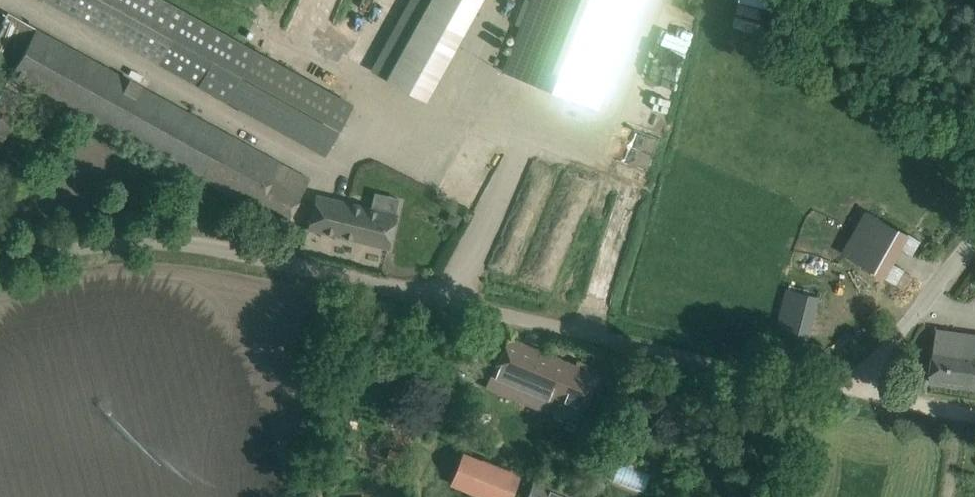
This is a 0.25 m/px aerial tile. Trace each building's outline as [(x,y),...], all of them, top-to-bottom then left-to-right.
[(324,156),(354,105),(166,0),(42,0),(324,156)] [(371,70),(425,102),(483,0),(409,0),(371,70)] [(598,108),(640,0),(531,0),(503,71),(598,108)] [(285,224),(310,179),(8,13),(0,27),(0,81),(6,84),(0,94),(0,140),(11,120),(9,119),(28,83),(285,224)] [(678,79),(684,58),(671,54),(665,75),(678,79)] [(308,228),(388,247),(396,215),(316,195),(308,228)] [(908,233),(900,248),(912,255),(920,240),(918,239),(908,233)] [(777,330),(813,337),(821,294),(785,287),(777,330)] [(937,329),(929,382),(974,388),(974,335),(937,329)] [(508,339),(489,386),(544,409),(551,393),(584,407),(597,376),(508,339)] [(486,496),(508,496),(516,476),(461,454),(450,482),(486,496)] [(617,478),(643,489),(648,476),(622,465),(617,478)] [(533,482),(527,496),(571,496),(533,482)]
